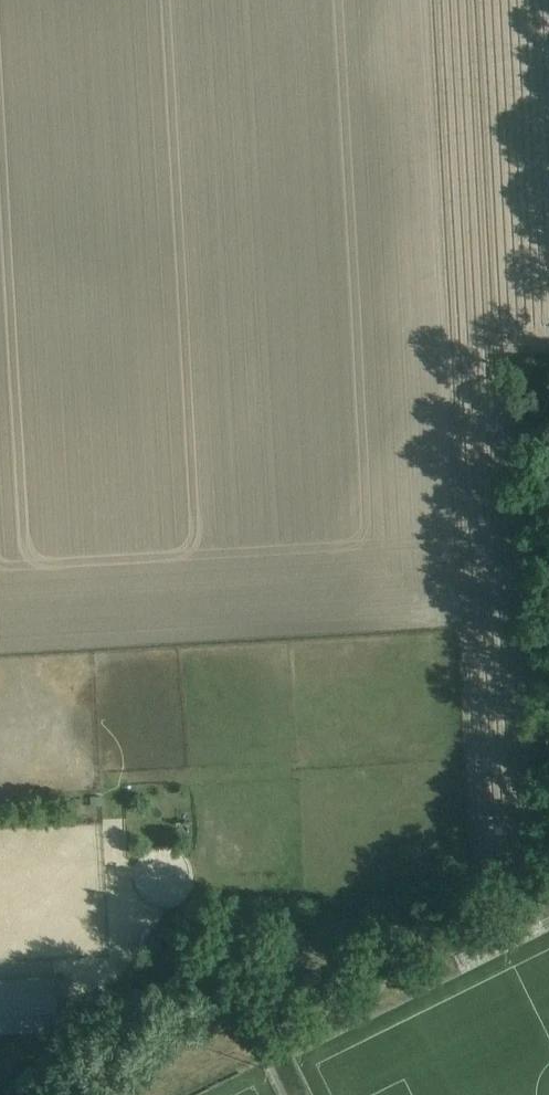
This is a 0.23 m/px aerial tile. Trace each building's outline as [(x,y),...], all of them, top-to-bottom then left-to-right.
[(19,1030),(19,1028),(57,1027),(54,977),(0,978),(0,1031),(19,1030)]
